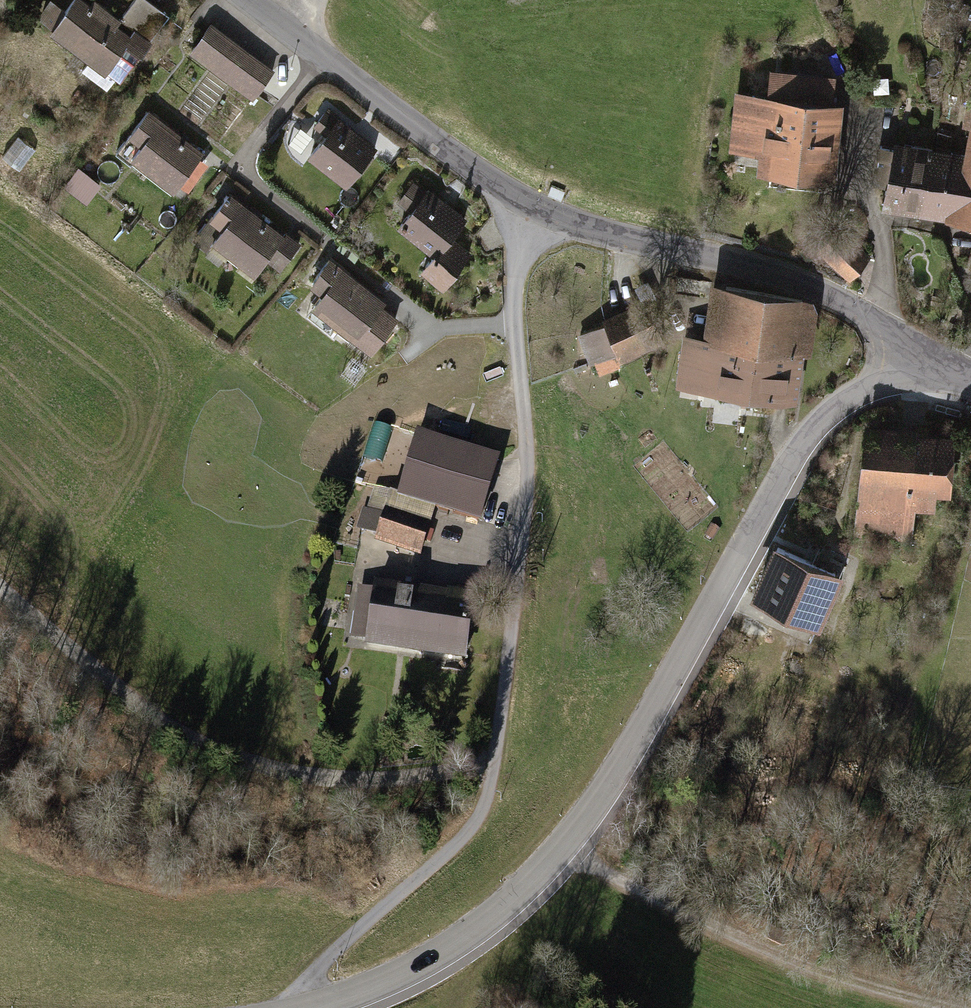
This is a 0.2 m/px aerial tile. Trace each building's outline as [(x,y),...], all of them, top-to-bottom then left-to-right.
[(83,0),(75,0),(68,9),(55,0),(52,0),(39,17),(122,79),(169,16),(148,0),(136,0),(117,25),(83,0)] [(279,70),(216,24),(195,53),(258,99),(279,70)] [(769,93),(737,90),(731,143),(773,148),(771,169),(821,175),(832,74),(772,68),(769,93)] [(202,155),(151,116),(125,149),(176,188),(202,155)] [(348,186),(378,148),(341,119),(311,157),(348,186)] [(930,147),(919,206),(970,216),(970,122),(965,154),(930,147)] [(885,179),(881,199),(919,206),(930,147),(892,140),(892,143),(877,140),(870,176),(885,179)] [(96,185),(73,168),(62,182),(85,200),(96,185)] [(439,257),(426,274),(442,286),(466,254),(447,239),(462,219),(431,195),(404,231),(439,257)] [(298,247),(233,197),(204,235),(256,275),(269,259),(281,269),(298,247)] [(817,248),(849,274),(867,253),(835,227),(817,248)] [(386,302),(334,263),(316,285),(326,293),(315,308),(356,340),(367,325),(383,337),(395,322),(380,310),(386,302)] [(804,349),(810,298),(710,285),(704,335),(687,333),(682,376),(711,380),(710,386),(794,397),(800,349),(804,349)] [(620,357),(659,341),(643,303),(606,318),(608,323),(582,333),(592,357),(617,347),(620,357)] [(914,427),(858,424),(852,521),(865,521),(864,537),(892,538),(892,528),(911,529),(912,507),(930,508),(931,493),(951,494),(954,435),(913,432),(914,427)] [(477,518),(497,455),(422,431),(402,494),(477,518)] [(376,538),(418,552),(426,528),(384,514),(376,538)] [(849,573),(775,539),(750,592),(825,626),(849,573)] [(382,591),(361,587),(353,636),(411,645),(419,591),(383,585),(382,591)] [(474,599),(419,591),(411,645),(465,655),(474,599)]
